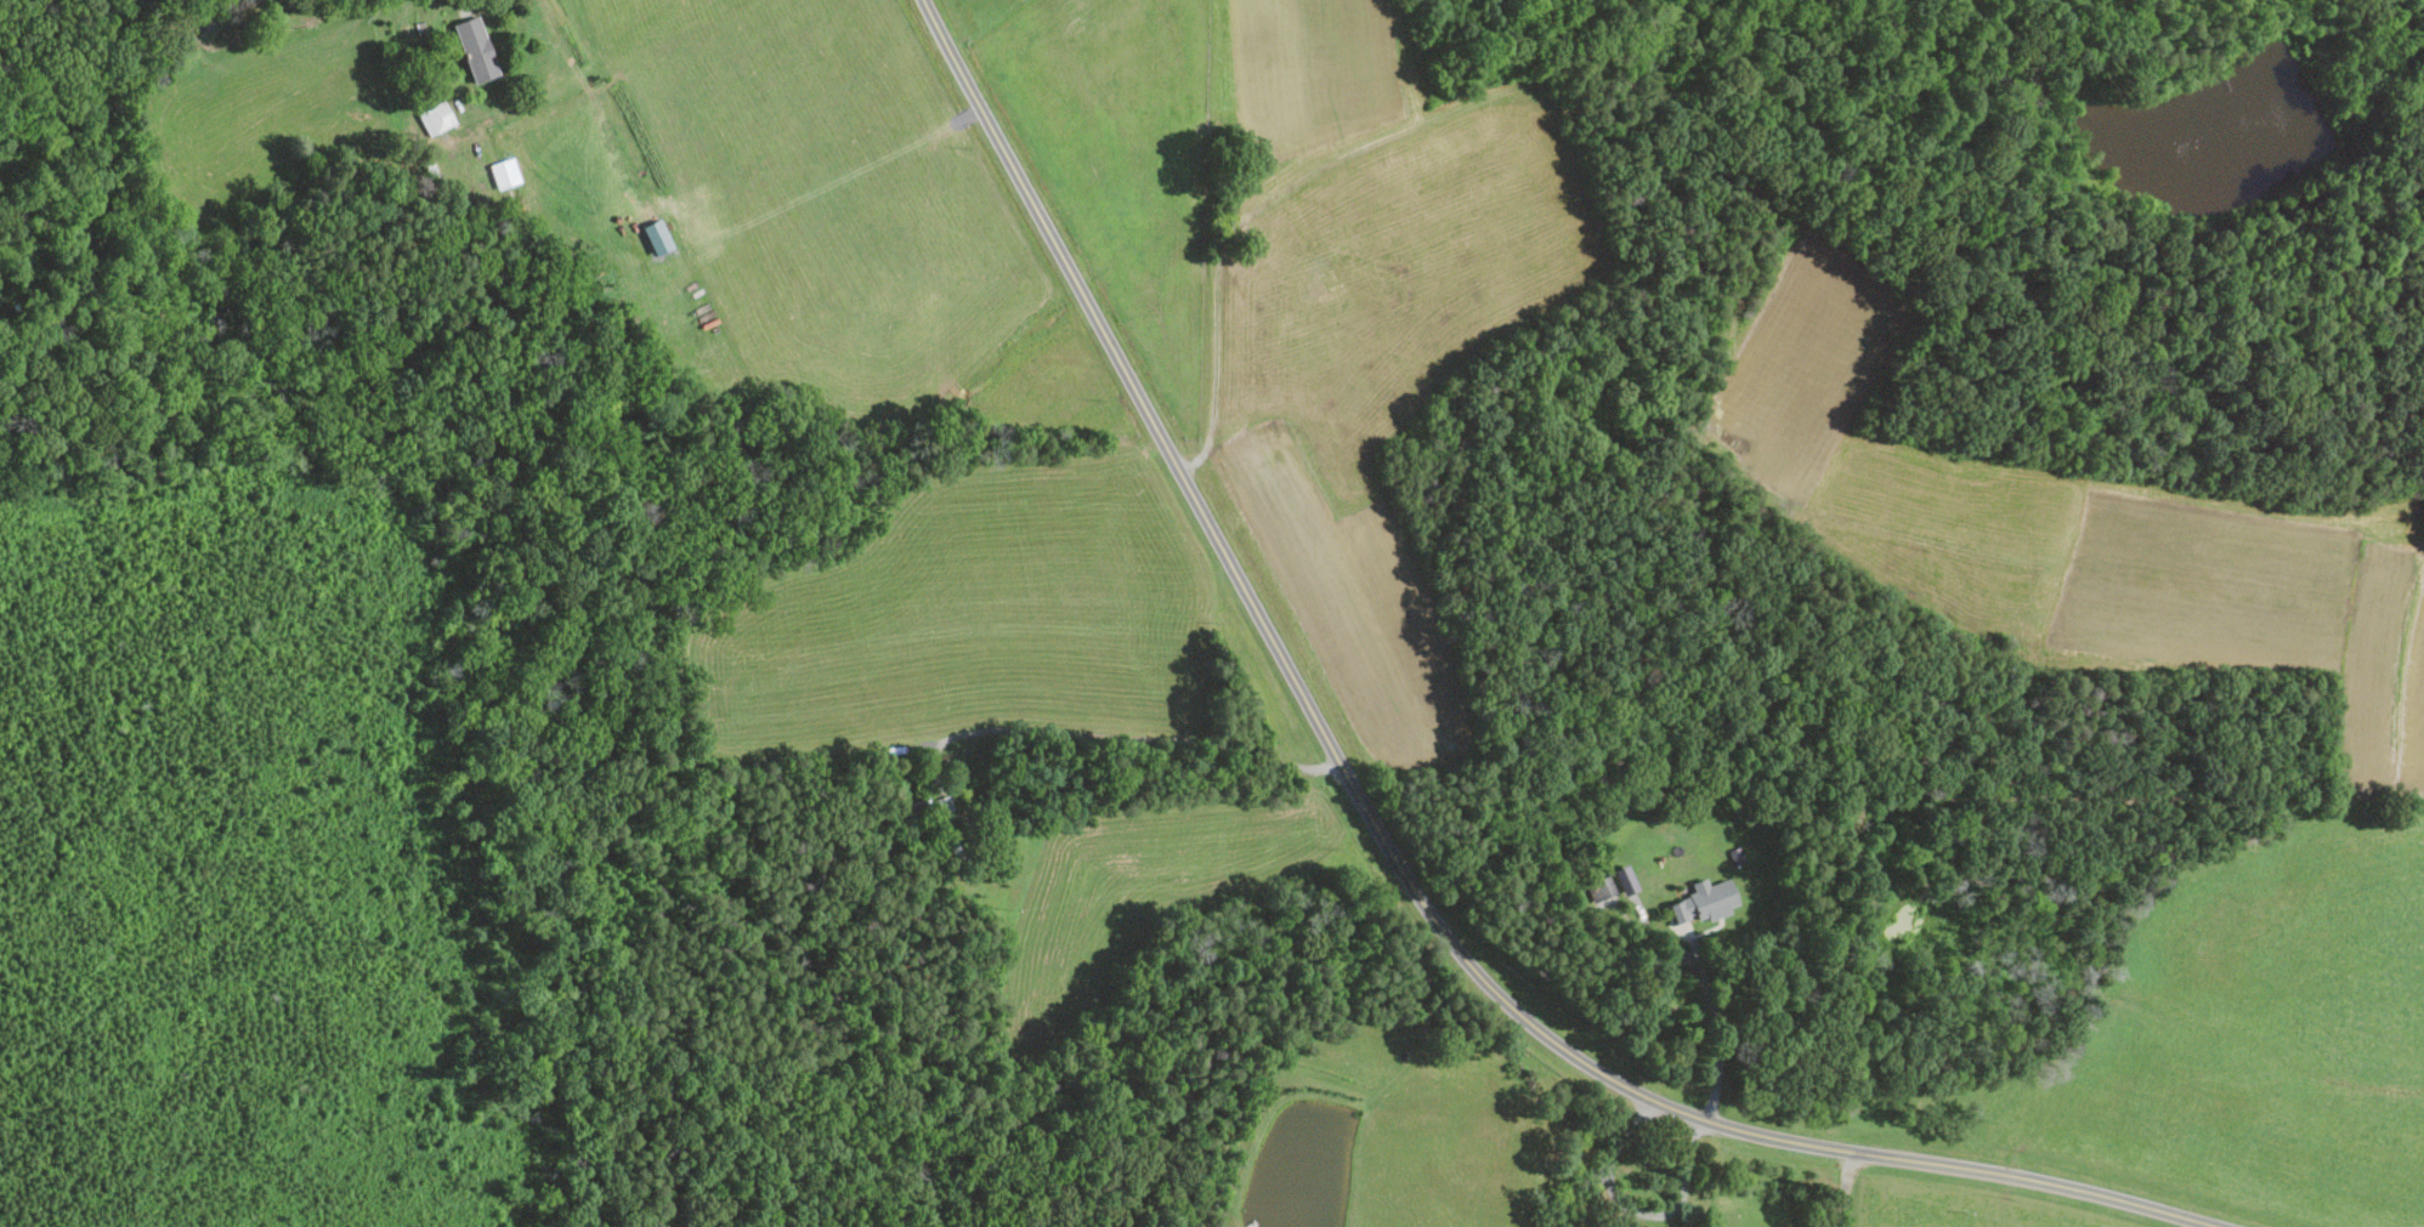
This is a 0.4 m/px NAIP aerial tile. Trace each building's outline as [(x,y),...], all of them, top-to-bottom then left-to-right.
[(499,74),(476,14),(451,24),(473,84),(499,74)] [(1636,889),(1627,863),(1613,868),(1622,894),(1636,889)] [(1595,900),(1615,891),(1607,873),(1587,882),(1595,900)] [(1728,877),(1707,884),(1704,877),(1690,882),(1694,893),(1664,903),(1671,923),(1695,915),(1697,922),(1739,907),(1728,877)]
